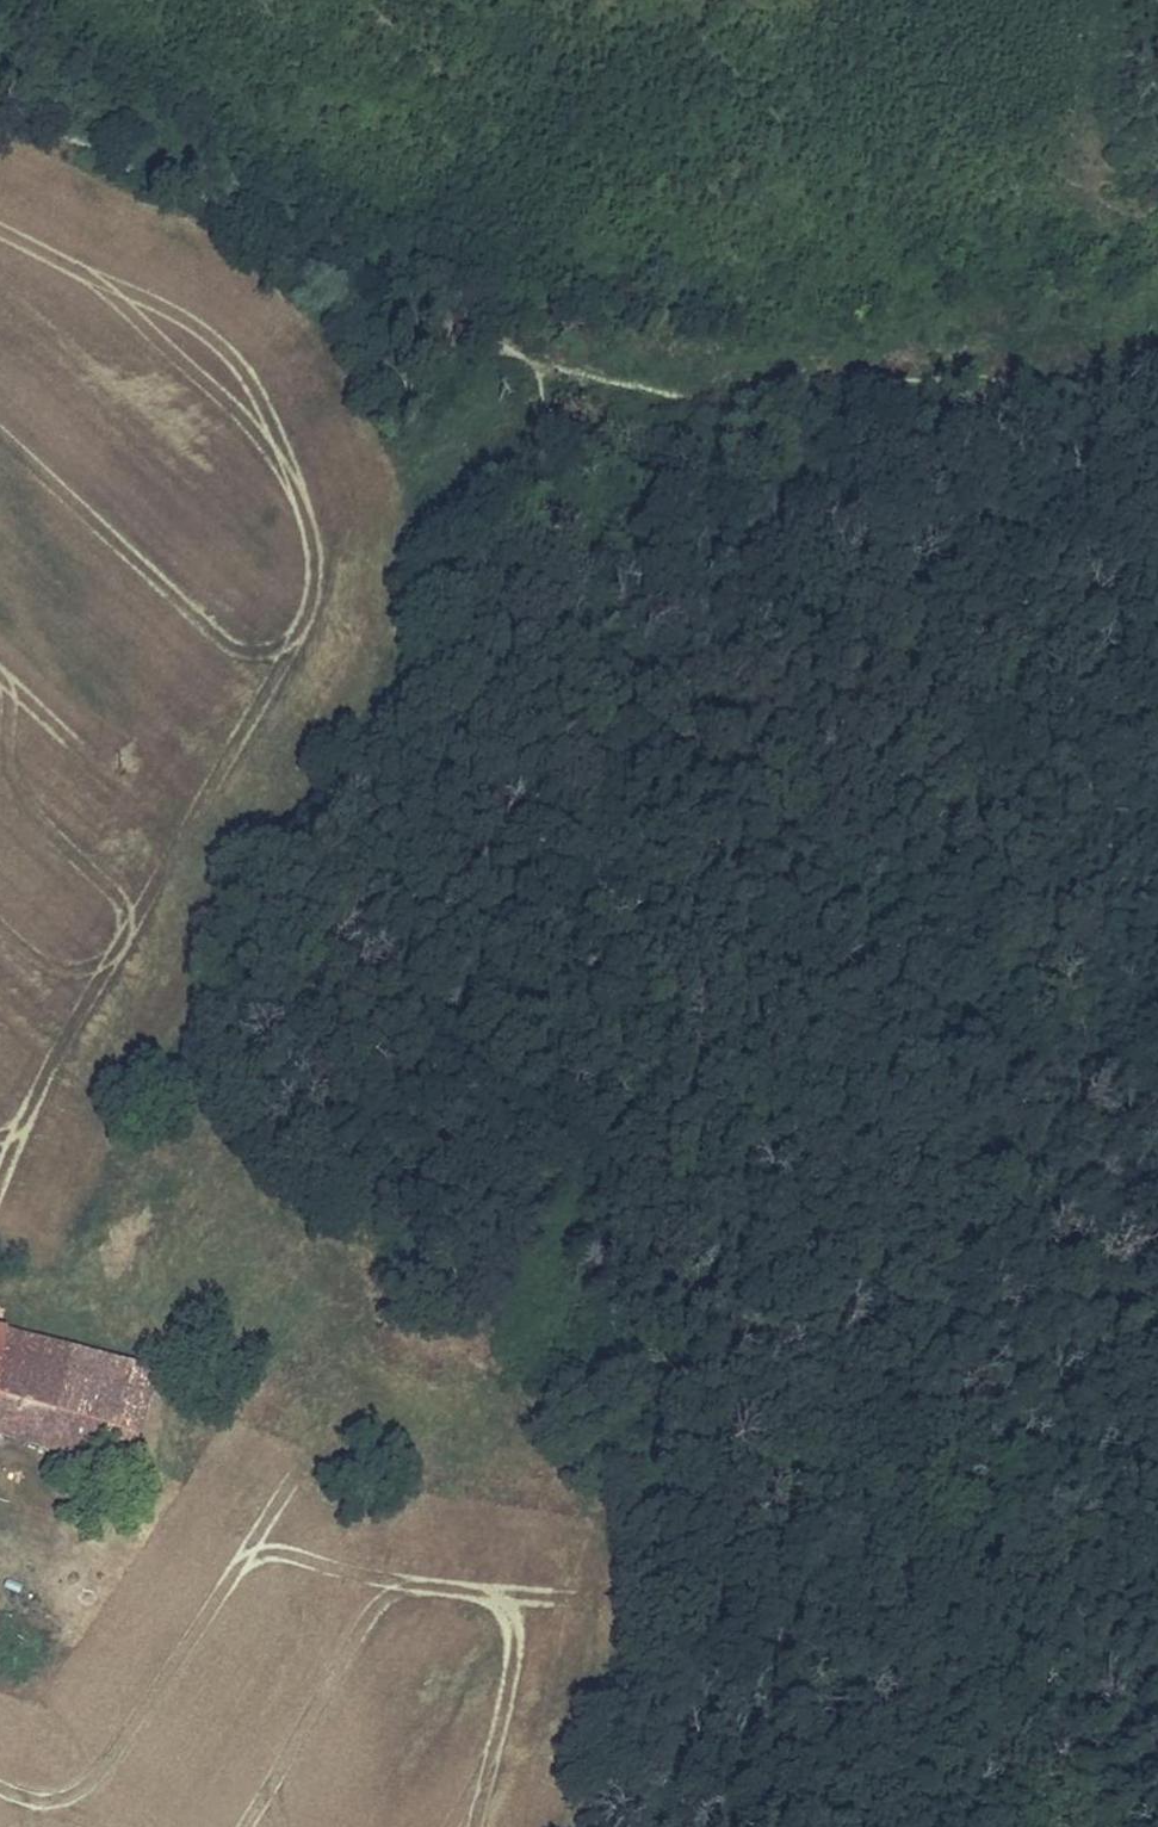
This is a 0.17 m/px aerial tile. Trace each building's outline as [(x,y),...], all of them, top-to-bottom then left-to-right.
[(93,1463),(110,1390),(1,1364),(6,1342),(0,1340),(0,1439),(93,1463)] [(129,1474),(154,1375),(6,1342),(1,1364),(110,1390),(93,1463),(129,1474)]
